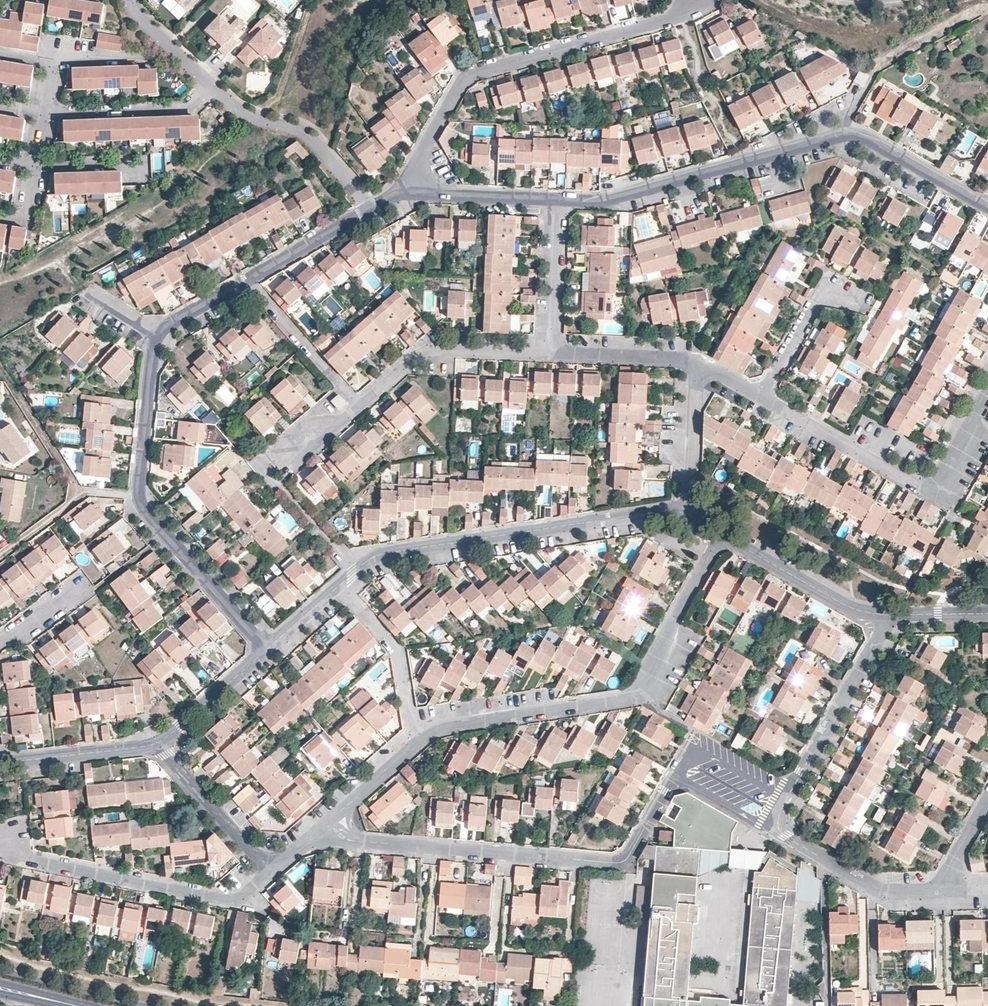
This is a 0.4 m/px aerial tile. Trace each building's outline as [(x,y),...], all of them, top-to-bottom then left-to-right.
[(65,20),(68,2),(57,0),(50,0),(47,17),(65,20)] [(199,0),(173,0),(187,13),(199,0)] [(495,0),(467,0),(472,17),(490,12),(490,9),(497,8),(496,3),(495,0)] [(496,3),(497,8),(502,28),(521,23),(521,21),(528,19),(524,5),(516,7),(515,0),(507,0),(496,3)] [(579,0),(550,0),(552,7),(556,21),(582,13),(579,0)] [(582,13),(584,19),(602,14),(601,12),(608,9),(607,5),(606,0),(579,0),(582,13)] [(543,1),(524,5),(528,19),(531,31),(550,26),(550,24),(556,22),(556,21),(552,7),(546,9),(543,1)] [(82,22),(85,5),(68,2),(65,20),(82,22)] [(82,22),(100,25),(103,8),(85,5),(82,22)] [(26,6),(24,16),(23,23),(41,26),(44,9),(26,6)] [(439,9),(424,20),(430,30),(443,47),(459,34),(457,33),(463,29),(449,10),(443,14),(439,9)] [(27,51),(30,37),(21,36),(23,23),(24,16),(11,14),(9,22),(9,23),(0,22),(0,41),(19,44),(18,49),(27,51)] [(218,51),(225,57),(237,45),(231,38),(235,33),(237,34),(245,26),(238,19),(230,27),(219,17),(206,32),(221,47),(218,51)] [(282,38),(262,19),(249,33),(255,39),(257,41),(252,46),(250,45),(242,52),(252,62),(259,55),(263,58),(266,54),(272,60),(282,50),(276,44),(282,38)] [(720,47),(734,39),(731,33),(724,20),(710,28),(711,30),(705,33),(711,46),(708,47),(715,61),(725,56),(720,47)] [(738,29),(731,33),(734,39),(740,50),(747,46),(762,39),(752,20),(737,27),(738,29)] [(430,30),(409,46),(429,72),(445,61),(445,60),(443,59),(449,55),(443,47),(430,30)] [(486,30),(477,31),(477,39),(487,38),(486,30)] [(104,49),(106,36),(98,35),(97,42),(96,48),(104,49)] [(104,49),(112,51),(114,37),(106,36),(104,49)] [(960,36),(960,37),(946,45),(951,52),(964,43),(960,36)] [(38,39),(30,37),(27,51),(36,52),(38,39)] [(122,39),(114,37),(112,51),(120,52),(122,39)] [(663,45),(655,47),(660,66),(667,64),(670,73),(687,68),(679,39),(674,40),(663,43),(663,45)] [(762,39),(747,46),(750,53),(765,45),(762,39)] [(18,49),(19,44),(0,41),(0,46),(18,49)] [(379,43),(375,45),(382,54),(385,52),(379,43)] [(660,66),(655,47),(654,46),(639,50),(639,52),(632,54),(636,71),(643,69),(644,71),(660,66)] [(826,55),(818,50),(801,59),(801,69),(826,55)] [(252,62),(242,52),(237,58),(247,67),(252,62)] [(632,54),(631,52),(615,56),(614,54),(607,56),(613,77),(613,78),(619,76),(620,77),(637,73),(636,71),(632,54)] [(266,54),(263,58),(269,64),(272,60),(266,54)] [(826,55),(801,69),(799,70),(800,70),(811,91),(812,93),(829,84),(828,82),(847,72),(843,65),(826,55)] [(613,77),(607,56),(591,61),(591,63),(584,65),(588,79),(595,77),(596,81),(613,77)] [(445,61),(429,72),(431,76),(447,64),(445,61)] [(765,61),(759,64),(761,70),(768,67),(765,61)] [(584,65),(583,63),(567,67),(568,69),(561,71),(565,86),(572,83),(573,87),(583,85),(589,83),(588,79),(584,65)] [(3,83),(16,86),(19,67),(6,64),(5,67),(3,83)] [(19,67),(16,86),(30,88),(34,69),(19,67)] [(121,72),(121,88),(138,88),(138,72),(138,68),(130,68),(130,72),(125,72),(121,72)] [(437,84),(431,76),(429,72),(423,77),(417,68),(401,80),(407,88),(416,101),(432,90),(431,89),(437,84)] [(104,85),(104,89),(121,88),(121,72),(121,69),(112,69),(112,72),(108,73),(103,73),(104,85)] [(565,86),(561,71),(560,69),(544,74),(545,76),(537,77),(541,92),(549,90),(550,94),(566,90),(565,86)] [(67,70),(64,91),(73,90),(72,70),(67,70)] [(72,70),(73,90),(87,90),(87,86),(86,74),(86,70),(72,70)] [(87,86),(87,90),(104,89),(104,85),(103,73),(103,70),(95,70),(95,73),(90,73),(86,74),(87,86)] [(793,72),(776,82),(788,105),(805,96),(804,95),(811,91),(800,70),(794,73),(793,72)] [(711,75),(717,86),(723,82),(718,71),(711,75)] [(138,72),(138,88),(138,92),(148,92),(148,97),(157,97),(157,74),(157,73),(149,73),(149,72),(138,72)] [(868,76),(860,72),(854,81),(862,86),(868,76)] [(639,81),(637,73),(620,77),(622,85),(639,81)] [(537,77),(537,76),(520,80),(521,81),(513,83),(519,102),(526,100),(527,103),(543,98),(541,92),(537,77)] [(596,81),(598,87),(614,83),(613,78),(613,77),(596,81)] [(519,102),(513,83),(513,82),(497,86),(497,89),(490,91),(496,109),(519,103),(519,102)] [(776,82),(751,94),(763,118),(788,105),(776,82)] [(592,94),(589,83),(583,85),(586,95),(592,94)] [(833,91),(829,84),(812,93),(815,101),(833,91)] [(894,119),(906,126),(908,122),(915,109),(916,107),(881,87),(873,101),(879,104),(875,113),(884,118),(886,115),(894,119)] [(416,101),(407,88),(385,104),(389,109),(402,126),(413,118),(418,115),(416,113),(422,109),(416,101)] [(483,93),(475,95),(479,110),(487,107),(483,93)] [(751,94),(728,107),(740,130),(763,118),(751,94)] [(677,101),(670,103),(672,109),(679,107),(677,101)] [(679,107),(672,109),(674,116),(681,114),(679,107)] [(405,130),(402,126),(389,109),(383,113),(386,117),(370,129),(375,135),(386,150),(402,138),(401,136),(407,133),(405,130)] [(915,109),(908,122),(915,125),(912,130),(927,138),(937,120),(923,112),(922,113),(915,109)] [(340,129),(346,131),(349,119),(343,117),(340,129)] [(11,120),(0,118),(0,137),(7,139),(11,120)] [(164,139),(181,138),(181,134),(180,118),(172,119),(173,123),(168,123),(163,123),(164,139)] [(181,134),(181,138),(190,138),(191,144),(200,143),(199,120),(192,120),(192,118),(180,118),(181,134)] [(416,122),(413,118),(402,126),(405,130),(416,122)] [(638,118),(630,121),(631,129),(640,126),(638,118)] [(22,141),(25,122),(11,120),(7,139),(22,141)] [(130,136),(130,140),(147,140),(147,136),(146,136),(146,123),(146,120),(138,121),(138,124),(134,124),(129,124),(130,136)] [(147,140),(164,139),(163,123),(163,120),(155,120),(155,123),(151,123),(146,123),(146,136),(147,136),(147,140)] [(702,120),(684,126),(691,149),(691,150),(709,145),(717,143),(712,124),(704,126),(702,120)] [(112,125),(112,141),(130,140),(130,136),(129,124),(129,121),(121,122),(121,124),(116,125),(112,125)] [(671,121),(656,126),(658,134),(664,156),(664,158),(683,152),(683,151),(691,149),(684,126),(673,128),(671,121)] [(63,123),(64,143),(78,142),(78,138),(78,126),(77,122),(63,123)] [(78,138),(78,142),(95,142),(95,138),(95,125),(94,122),(87,123),(87,126),(82,126),(78,126),(78,138)] [(95,138),(95,142),(112,141),(112,125),(112,122),(104,122),(104,125),(99,125),(95,125),(95,138)] [(58,123),(55,143),(64,143),(63,123),(58,123)] [(617,141),(618,124),(602,129),(602,140),(601,144),(600,166),(620,167),(627,167),(629,141),(617,141)] [(457,134),(446,127),(441,135),(439,140),(446,153),(457,134)] [(651,134),(632,140),(639,165),(657,160),(657,158),(664,156),(658,134),(651,136),(651,134)] [(390,155),(386,150),(375,135),(353,151),(369,172),(386,160),(384,158),(390,155)] [(516,140),(499,139),(498,163),(502,163),(515,164),(516,140)] [(550,139),(533,139),(533,141),(532,163),(549,164),(550,139)] [(567,140),(550,139),(549,164),(566,164),(567,143),(567,140)] [(533,141),(516,140),(515,164),(532,165),(532,163),(533,141)] [(302,161),(309,156),(298,141),(283,152),(287,159),(296,153),(302,161)] [(584,143),(567,143),(566,164),(566,166),(583,167),(584,143)] [(601,144),(584,143),(583,167),(600,167),(600,166),(601,144)] [(466,146),(465,161),(473,161),(472,165),(489,166),(490,145),(473,145),(473,147),(466,146)] [(710,149),(709,145),(691,150),(692,154),(710,149)] [(987,151),(982,147),(975,159),(981,163),(978,167),(987,172),(987,150),(987,151)] [(958,160),(947,154),(939,168),(950,174),(958,160)] [(658,164),(657,160),(639,165),(640,169),(658,164)] [(978,167),(975,173),(987,181),(987,172),(978,167)] [(848,192),(855,180),(856,178),(842,169),(841,172),(835,168),(825,185),(846,197),(848,192)] [(0,173),(0,188),(13,190),(15,178),(11,177),(6,177),(7,174),(0,173)] [(108,177),(103,177),(104,189),(104,194),(122,193),(121,185),(121,173),(112,173),(112,177),(108,177)] [(69,175),(54,176),(55,195),(70,195),(69,191),(69,179),(69,175)] [(73,178),(69,179),(69,191),(70,195),(87,194),(86,178),(86,175),(78,175),(78,178),(73,178)] [(91,178),(86,178),(87,194),(104,194),(104,189),(103,177),(103,175),(95,175),(95,178),(91,178)] [(55,195),(54,176),(50,176),(46,196),(55,195)] [(757,179),(750,180),(754,195),(761,193),(757,179)] [(855,180),(848,192),(855,196),(852,200),(867,209),(877,190),(863,182),(862,184),(855,180)] [(293,221),(320,205),(309,187),(295,195),(295,196),(295,197),(283,204),(291,217),(293,221)] [(811,212),(806,191),(769,201),(771,210),(774,222),(811,212)] [(277,195),(260,205),(273,227),(291,217),(277,195)] [(886,197),(878,210),(884,214),(882,218),(897,226),(908,207),(893,199),(892,201),(886,197)] [(857,214),(860,205),(846,200),(843,208),(857,214)] [(244,214),(260,205),(258,202),(241,211),(243,213),(244,214)] [(663,204),(656,206),(662,227),(669,225),(663,204)] [(833,204),(830,211),(838,214),(841,206),(833,204)] [(260,205),(244,214),(256,235),(256,237),(273,227),(260,205)] [(761,226),(763,225),(757,205),(721,214),(722,220),(715,222),(719,236),(726,234),(726,235),(761,226)] [(241,211),(240,209),(224,219),(226,223),(243,213),(241,211)] [(941,211),(934,224),(940,228),(938,232),(952,239),(962,221),(949,213),(947,215),(941,211)] [(244,214),(243,213),(226,223),(239,245),(240,244),(256,235),(244,214)] [(704,214),(697,217),(698,220),(687,224),(676,226),(677,228),(677,231),(670,232),(672,236),(673,244),(675,248),(682,246),(683,247),(708,240),(709,246),(720,243),(719,236),(715,222),(713,216),(705,218),(705,216),(704,214)] [(515,216),(489,215),(488,234),(514,236),(515,216)] [(293,221),(291,217),(273,227),(274,229),(285,223),(286,226),(294,222),(293,221)] [(435,221),(428,220),(427,231),(427,235),(434,234),(434,240),(451,241),(451,236),(452,221),(452,219),(436,218),(435,221)] [(475,234),(476,220),(459,219),(459,222),(452,221),(451,236),(458,236),(459,241),(475,242),(475,234)] [(598,226),(588,226),(588,246),(589,246),(589,253),(591,253),(614,255),(615,227),(613,227),(613,220),(598,219),(598,226)] [(226,223),(209,232),(210,234),(222,254),(239,245),(226,223)] [(761,226),(747,229),(749,231),(750,233),(754,235),(759,234),(761,230),(761,226)] [(858,245),(853,242),(844,237),(847,232),(836,226),(822,249),(833,255),(847,264),(858,245)] [(12,228),(9,248),(23,251),(27,231),(12,228)] [(426,252),(427,235),(427,231),(410,229),(410,231),(403,231),(403,238),(396,237),(395,254),(402,255),(403,251),(410,251),(426,252)] [(856,237),(847,232),(844,237),(853,242),(856,237)] [(979,241),(965,232),(953,253),(968,261),(979,241)] [(279,249),(284,246),(277,233),(272,236),(279,249)] [(210,234),(193,243),(205,265),(223,256),(222,254),(210,234)] [(514,236),(488,234),(487,254),(512,255),(514,255),(514,252),(514,243),(514,236)] [(256,237),(256,235),(240,244),(244,250),(259,242),(256,237)] [(673,244),(672,236),(635,246),(637,254),(673,244)] [(914,236),(911,243),(923,249),(926,241),(914,236)] [(175,237),(168,241),(172,248),(173,249),(179,245),(175,237)] [(356,244),(353,241),(340,252),(342,253),(336,259),(345,269),(350,275),(356,271),(354,268),(367,257),(356,244)] [(802,252),(783,241),(764,274),(783,284),(802,252)] [(979,241),(968,261),(983,270),(987,260),(987,245),(979,241)] [(193,243),(175,253),(187,274),(188,275),(205,265),(193,243)] [(675,248),(673,244),(637,254),(638,259),(630,261),(629,274),(629,278),(679,264),(675,248)] [(877,281),(886,265),(877,260),(878,258),(879,257),(858,245),(847,264),(858,270),(877,281)] [(173,249),(172,248),(155,257),(158,261),(174,252),(173,249)] [(426,252),(410,251),(409,259),(426,260),(426,252)] [(175,253),(174,252),(158,261),(171,283),(187,274),(175,253)] [(616,274),(617,255),(614,255),(591,253),(590,273),(616,274)] [(345,269),(336,259),(331,254),(319,265),(320,266),(314,270),(324,282),(328,287),(334,282),(332,280),(345,269)] [(487,254),(486,254),(485,274),(511,275),(512,255),(487,254)] [(845,268),(847,264),(833,255),(831,260),(845,268)] [(823,264),(810,256),(807,262),(820,269),(823,264)] [(157,298),(162,308),(169,304),(165,297),(171,294),(169,290),(173,288),(171,283),(158,261),(141,270),(157,298)] [(314,270),(310,266),(298,277),(299,279),(293,283),(302,294),(311,304),(316,299),(311,293),(324,282),(314,270)] [(157,298),(141,270),(117,284),(124,296),(131,293),(139,308),(157,298)] [(866,280),(868,276),(858,270),(856,274),(866,280)] [(900,278),(894,289),(882,311),(905,324),(909,318),(904,314),(923,281),(904,271),(900,278)] [(589,292),(612,293),(616,293),(616,274),(590,273),(589,292)] [(764,274),(763,273),(753,290),(776,303),(785,286),(783,284),(764,274)] [(188,275),(187,274),(171,283),(173,288),(190,279),(188,275)] [(511,275),(485,274),(484,293),(486,293),(510,294),(511,285),(511,280),(511,275)] [(890,287),(894,289),(900,278),(896,276),(890,287)] [(302,294),(293,283),(289,278),(276,289),(277,291),(271,296),(283,310),(302,294)] [(185,299),(196,293),(189,282),(179,288),(185,299)] [(941,285),(936,282),(930,292),(935,295),(941,285)] [(792,290),(785,286),(776,303),(782,307),(792,290)] [(402,289),(398,293),(407,303),(411,300),(402,289)] [(969,294),(960,289),(952,305),(972,316),(981,301),(969,294)] [(766,321),(776,303),(753,290),(743,308),(765,320),(766,321)] [(806,297),(794,290),(790,297),(802,304),(806,297)] [(398,293),(397,291),(382,304),(399,324),(414,311),(407,303),(398,293)] [(472,316),(472,313),(473,292),(449,291),(448,316),(464,318),(464,315),(472,316)] [(612,293),(589,292),(586,292),(585,312),(587,311),(586,319),(611,320),(612,293)] [(705,292),(676,296),(680,319),(680,321),(699,319),(698,316),(706,316),(704,301),(707,301),(705,292)] [(510,294),(486,293),(485,313),(511,314),(512,294),(510,294)] [(680,319),(676,296),(669,297),(668,294),(646,297),(643,298),(641,300),(640,303),(642,314),(651,313),(653,323),(661,322),(671,320),(680,319)] [(943,319),(952,305),(947,302),(939,316),(943,319)] [(773,324),(782,307),(776,303),(766,321),(771,323),(773,324)] [(382,304),(368,317),(385,336),(399,324),(382,304)] [(742,307),(736,304),(727,320),(732,324),(742,307)] [(964,331),(972,316),(952,305),(943,319),(964,331)] [(743,308),(742,307),(732,324),(755,337),(765,320),(743,308)] [(902,331),(905,324),(882,311),(859,350),(878,360),(897,328),(902,331)] [(74,329),(76,327),(64,316),(62,318),(57,313),(48,322),(53,327),(46,335),(58,346),(59,346),(74,329)] [(511,314),(485,313),(484,332),(510,333),(511,314)] [(519,315),(511,314),(510,333),(518,333),(519,321),(519,315)] [(329,324),(335,332),(345,324),(338,316),(329,324)] [(943,319),(939,316),(930,331),(935,334),(943,319)] [(368,317),(352,330),(370,350),(385,336),(368,317)] [(430,329),(420,318),(415,322),(425,333),(430,329)] [(240,336),(246,343),(250,348),(256,343),(258,345),(271,334),(257,319),(244,330),(246,331),(240,336)] [(964,331),(943,319),(935,334),(938,335),(955,345),(964,331)] [(673,327),(671,320),(661,322),(663,329),(673,327)] [(766,321),(765,320),(755,337),(764,341),(768,343),(769,340),(763,337),(771,323),(766,321)] [(816,344),(812,350),(826,358),(829,352),(833,354),(842,339),(841,339),(846,331),(830,322),(828,324),(825,330),(823,329),(815,343),(816,344)] [(746,354),(755,337),(732,324),(722,341),(746,354)] [(246,343),(240,336),(232,328),(220,338),(222,340),(216,345),(228,359),(234,354),(242,347),(246,343)] [(99,349),(81,332),(80,334),(74,329),(59,346),(76,362),(82,356),(88,362),(99,349)] [(352,330),(338,343),(356,363),(370,350),(352,330)] [(410,346),(415,342),(406,331),(401,335),(410,346)] [(322,335),(313,343),(317,348),(319,346),(326,340),(322,335)] [(958,347),(955,345),(938,335),(929,351),(950,362),(958,347)] [(389,340),(385,336),(370,350),(373,354),(389,340)] [(328,338),(326,340),(319,346),(324,351),(332,343),(328,338)] [(977,338),(973,344),(985,351),(987,347),(987,344),(977,338)] [(746,354),(722,341),(713,358),(742,374),(751,357),(746,354)] [(777,349),(768,343),(764,341),(761,348),(773,355),(777,349)] [(338,343),(324,355),(342,375),(356,363),(338,343)] [(113,345),(92,368),(102,377),(105,374),(107,376),(110,374),(120,384),(132,371),(128,368),(130,366),(128,364),(132,360),(120,348),(119,350),(113,345)] [(802,364),(811,349),(806,346),(797,361),(802,364)] [(242,347),(234,354),(239,359),(247,352),(242,347)] [(206,351),(203,348),(196,353),(197,355),(192,361),(194,363),(206,351)] [(826,358),(812,350),(811,349),(802,364),(804,365),(801,371),(813,378),(817,373),(821,375),(823,372),(829,361),(829,360),(826,358)] [(206,351),(194,363),(195,364),(190,369),(203,382),(220,367),(206,351)] [(950,362),(929,351),(921,365),(923,366),(942,377),(950,362)] [(977,366),(980,359),(968,352),(965,359),(977,366)] [(83,368),(88,362),(82,356),(76,362),(83,368)] [(386,368),(389,364),(385,359),(381,363),(386,368)] [(837,365),(829,361),(823,372),(830,377),(837,365)] [(944,378),(942,377),(923,366),(914,381),(935,393),(944,378)] [(972,375),(960,368),(956,373),(969,381),(972,375)] [(371,372),(367,375),(371,380),(375,377),(371,372)] [(552,374),(552,373),(535,372),(534,374),(528,373),(528,378),(527,382),(527,388),(534,389),(534,393),(551,394),(551,389),(552,374)] [(646,373),(630,373),(620,372),(619,402),(641,404),(645,404),(646,373)] [(576,374),(559,373),(559,375),(552,374),(551,389),(559,390),(559,394),(575,395),(576,376),(576,374)] [(289,410),(303,398),(302,397),(307,393),(290,374),(271,391),(288,411),(289,410)] [(600,375),(583,374),(583,376),(576,376),(575,395),(599,396),(600,375)] [(171,389),(184,378),(180,375),(169,386),(171,389)] [(184,378),(171,389),(173,390),(167,395),(177,406),(182,401),(185,405),(197,393),(184,378)] [(479,379),(462,379),(455,379),(454,400),(461,400),(460,408),(477,409),(478,396),(479,381),(479,379)] [(503,382),(503,380),(486,380),(486,381),(479,381),(478,396),(485,397),(485,401),(502,402),(503,382)] [(403,388),(407,393),(415,386),(410,381),(403,388)] [(527,382),(510,381),(510,382),(503,382),(502,402),(502,408),(526,409),(527,388),(527,382)] [(850,381),(846,387),(855,392),(859,385),(850,381)] [(935,393),(914,381),(906,396),(924,406),(926,408),(935,393)] [(960,396),(964,389),(951,382),(948,389),(960,396)] [(75,385),(69,393),(82,394),(75,385)] [(846,389),(839,385),(832,399),(838,402),(836,406),(849,414),(860,395),(855,392),(846,387),(846,389)] [(415,386),(407,393),(401,397),(402,399),(397,403),(410,418),(416,413),(424,422),(437,411),(415,386)] [(190,409),(202,398),(197,393),(185,405),(190,409)] [(111,397),(86,394),(86,401),(85,401),(83,421),(84,421),(109,424),(111,404),(110,403),(111,397)] [(339,394),(332,401),(339,409),(346,402),(339,394)] [(895,410),(916,421),(924,406),(906,396),(904,395),(895,410)] [(281,414),(265,397),(245,414),(262,434),(270,427),(277,421),(275,419),(281,414)] [(955,404),(943,397),(939,404),(951,411),(955,404)] [(306,403),(303,398),(289,410),(293,414),(306,403)] [(383,413),(396,402),(393,399),(380,410),(383,413)] [(185,405),(182,401),(177,406),(185,414),(190,409),(185,405)] [(410,418),(397,403),(396,402),(383,413),(385,415),(379,420),(389,431),(394,426),(397,430),(398,429),(410,418)] [(619,402),(613,402),(612,422),(636,423),(640,423),(641,404),(619,402)] [(849,414),(836,406),(832,413),(845,421),(849,414)] [(748,412),(744,409),(740,416),(744,418),(748,412)] [(887,425),(908,437),(916,421),(895,410),(887,425)] [(943,426),(947,419),(934,412),(931,419),(943,426)] [(55,430),(56,418),(46,417),(46,421),(46,428),(55,430)] [(402,435),(415,424),(410,418),(398,429),(402,435)] [(737,431),(740,426),(725,418),(722,422),(737,431)] [(206,423),(180,420),(178,440),(204,442),(206,423)] [(737,431),(722,422),(721,424),(715,420),(707,433),(714,437),(712,441),(726,450),(737,431)] [(113,424),(109,424),(84,421),(83,427),(87,429),(86,448),(95,449),(110,451),(112,451),(114,431),(112,431),(113,424)] [(0,428),(0,441),(5,448),(3,449),(12,462),(30,450),(10,422),(0,428)] [(636,423),(612,422),(609,422),(608,442),(611,442),(635,443),(636,423)] [(424,424),(419,428),(434,446),(439,442),(424,424)] [(777,429),(771,425),(764,437),(770,441),(772,437),(777,429)] [(740,426),(737,431),(752,440),(755,435),(740,426)] [(270,427),(262,434),(266,438),(274,432),(270,427)] [(939,434),(926,427),(922,434),(935,441),(939,434)] [(373,429),(368,433),(365,435),(374,446),(382,439),(373,429)] [(780,430),(777,429),(772,437),(776,439),(780,430)] [(362,432),(361,430),(348,441),(363,459),(376,447),(374,446),(365,435),(362,432)] [(752,440),(737,431),(726,450),(725,452),(740,461),(749,445),(752,440)] [(635,443),(611,442),(610,461),(612,462),(637,463),(637,443),(635,443)] [(807,445),(802,442),(794,455),(800,458),(807,445)] [(192,446),(166,443),(164,462),(164,470),(178,471),(178,464),(190,465),(192,446)] [(752,474),(764,453),(749,445),(740,461),(737,465),(752,474)] [(331,459),(326,463),(328,466),(333,471),(335,474),(339,479),(340,480),(345,476),(350,481),(363,470),(343,446),(330,457),(331,459)] [(381,453),(376,447),(363,459),(368,464),(381,453)] [(110,451),(95,449),(94,456),(86,455),(83,474),(109,477),(111,458),(109,458),(110,451)] [(841,454),(836,450),(828,462),(834,466),(841,454)] [(766,482),(778,461),(764,453),(752,474),(766,482)] [(796,464),(782,456),(778,461),(766,482),(766,484),(780,493),(784,485),(796,464)] [(588,457),(571,457),(571,462),(570,465),(587,465),(588,457)] [(389,463),(385,458),(376,465),(381,470),(389,463)] [(856,462),(850,459),(843,471),(849,474),(852,469),(856,462)] [(552,485),(553,461),(536,461),(536,469),(535,484),(552,485)] [(570,465),(571,462),(553,461),(552,485),(569,486),(570,465)] [(637,463),(612,462),(612,469),(615,469),(615,488),(640,489),(641,471),(644,470),(644,463),(637,463)] [(399,463),(390,464),(390,471),(399,471),(399,463)] [(801,491),(811,473),(796,464),(784,485),(800,493),(801,491)] [(586,487),(587,465),(570,465),(569,486),(573,486),(586,487)] [(333,471),(328,466),(324,469),(329,474),(333,471)] [(335,486),(319,467),(306,478),(307,480),(302,484),(312,495),(317,490),(320,494),(322,492),(327,499),(337,490),(335,487),(335,486)] [(502,468),(485,467),(485,471),(484,481),(483,495),(489,495),(489,492),(490,488),(501,489),(502,468)] [(202,468),(187,482),(212,510),(221,503),(237,488),(243,484),(228,468),(222,473),(227,479),(218,487),(202,468)] [(519,468),(502,468),(501,489),(518,490),(519,468)] [(536,469),(519,468),(518,490),(535,490),(535,484),(536,469)] [(827,478),(813,470),(811,473),(801,491),(816,498),(827,478)] [(484,481),(485,471),(468,471),(467,480),(484,481)] [(339,479),(335,474),(331,477),(336,482),(339,479)] [(450,480),(450,475),(433,475),(433,479),(433,483),(450,484),(450,480)] [(5,487),(1,510),(3,511),(1,519),(20,522),(27,481),(2,477),(1,486),(5,487)] [(833,504),(843,487),(827,478),(816,498),(831,507),(833,504)] [(416,479),(398,479),(398,485),(398,487),(415,488),(415,485),(416,479)] [(467,480),(450,480),(450,484),(449,501),(466,502),(467,480)] [(484,481),(467,480),(466,502),(483,502),(483,495),(484,481)] [(450,484),(433,483),(433,486),(432,507),(449,507),(449,501),(450,484)] [(850,487),(844,484),(843,487),(833,504),(848,513),(859,492),(856,490),(850,487)] [(432,507),(433,486),(415,485),(415,488),(414,509),(431,510),(432,507)] [(414,509),(415,488),(398,487),(398,491),(397,511),(415,511),(414,509)] [(237,488),(221,503),(246,531),(248,530),(263,517),(237,488)] [(397,511),(398,491),(381,490),(380,510),(380,514),(397,515),(397,511)] [(916,495),(909,491),(900,506),(907,511),(916,495)] [(871,498),(866,495),(859,492),(848,513),(862,521),(872,503),(874,500),(871,498)] [(99,515),(92,505),(91,503),(89,505),(85,499),(63,515),(67,521),(74,516),(84,530),(101,517),(99,515)] [(931,504),(924,500),(916,515),(923,518),(931,504)] [(95,502),(92,505),(99,515),(103,513),(95,502)] [(887,512),(879,508),(872,503),(862,521),(861,524),(875,533),(887,512)] [(848,513),(833,504),(831,507),(829,511),(844,520),(846,516),(848,513)] [(935,506),(931,504),(923,518),(928,521),(935,506)] [(987,508),(978,525),(987,531),(987,508)] [(379,527),(380,514),(380,510),(363,509),(363,511),(356,510),(355,529),(363,529),(362,531),(379,531),(379,527)] [(197,510),(182,523),(189,531),(204,517),(197,510)] [(892,538),(902,520),(887,512),(875,533),(890,541),(892,538)] [(848,513),(846,516),(861,524),(862,521),(848,513)] [(397,521),(397,515),(380,514),(379,527),(387,528),(388,521),(397,521)] [(246,531),(238,539),(244,546),(254,538),(273,558),(289,544),(264,516),(263,517),(248,530),(246,531)] [(911,521),(904,517),(902,520),(892,538),(907,546),(919,525),(915,523),(911,521)] [(975,523),(972,529),(975,530),(971,539),(967,546),(964,548),(967,557),(973,555),(975,552),(983,555),(987,546),(987,531),(978,525),(975,523)] [(875,533),(861,524),(859,528),(873,536),(875,533)] [(933,535),(934,533),(919,525),(907,546),(922,554),(929,542),(933,535)] [(199,539),(208,531),(204,526),(195,534),(199,539)] [(108,529),(96,537),(100,543),(94,549),(104,564),(125,549),(114,533),(112,535),(108,529)] [(948,535),(942,532),(938,539),(935,545),(932,550),(937,553),(936,555),(952,565),(956,557),(959,559),(967,557),(964,548),(961,549),(953,543),(945,540),(948,535)] [(852,540),(853,538),(848,534),(843,542),(849,545),(852,540)] [(69,553),(55,535),(35,549),(49,568),(52,572),(63,563),(61,559),(63,557),(69,553)] [(938,539),(933,535),(929,542),(935,545),(938,539)] [(955,539),(948,535),(945,540),(953,543),(955,539)] [(217,540),(205,550),(214,560),(225,550),(217,540)] [(646,542),(640,553),(644,555),(635,573),(656,584),(666,568),(664,567),(668,561),(655,554),(658,549),(646,542)] [(973,555),(979,562),(987,561),(987,559),(987,546),(983,555),(975,552),(973,555)] [(49,568),(35,549),(16,564),(29,581),(36,576),(37,578),(49,568)] [(937,553),(932,550),(929,556),(934,559),(936,555),(937,553)] [(154,551),(140,561),(145,568),(159,557),(154,551)] [(572,555),(568,558),(560,566),(557,564),(552,568),(569,588),(574,583),(573,582),(586,571),(588,574),(594,569),(579,552),(574,557),(572,555)] [(640,553),(631,570),(635,573),(644,555),(640,553)] [(282,564),(286,569),(297,560),(292,554),(282,564)] [(297,560),(300,564),(305,561),(301,556),(297,560)] [(567,556),(557,564),(560,566),(568,558),(567,556)] [(499,587),(494,581),(475,559),(469,565),(485,584),(479,590),(491,603),(496,610),(502,604),(509,598),(499,587)] [(619,564),(610,559),(606,566),(615,571),(619,564)] [(300,564),(297,560),(286,569),(284,571),(285,572),(290,577),(300,588),(301,590),(313,579),(312,577),(317,573),(308,563),(303,567),(300,564)] [(464,573),(455,563),(449,567),(459,578),(464,573)] [(16,564),(3,574),(4,576),(0,579),(0,583),(7,592),(13,587),(21,598),(34,588),(34,587),(29,581),(16,564)] [(170,570),(165,564),(150,576),(154,582),(170,570)] [(243,570),(238,564),(226,574),(231,579),(243,570)] [(893,570),(902,575),(905,569),(897,564),(893,570)] [(439,581),(444,576),(434,566),(429,570),(439,581)] [(533,574),(527,567),(514,578),(520,585),(533,574)] [(53,572),(52,572),(49,568),(37,578),(36,576),(29,581),(34,587),(53,572)] [(569,588),(552,568),(539,580),(549,592),(554,598),(556,600),(569,588)] [(666,568),(656,584),(660,586),(670,570),(666,568)] [(129,569),(110,583),(121,597),(140,583),(129,569)] [(424,579),(414,569),(409,573),(418,584),(424,579)] [(243,570),(231,579),(238,588),(250,578),(243,570)] [(499,587),(512,577),(507,570),(494,581),(499,587)] [(573,582),(574,583),(578,587),(590,576),(588,574),(586,571),(573,582)] [(719,575),(712,571),(702,588),(709,592),(724,600),(729,592),(735,581),(720,573),(719,575)] [(735,581),(737,577),(729,572),(728,574),(722,571),(720,573),(735,581)] [(290,577),(285,572),(280,576),(285,582),(290,577)] [(539,580),(533,574),(520,585),(529,595),(536,604),(549,592),(539,580)] [(739,574),(737,577),(735,581),(729,592),(735,595),(750,604),(752,599),(760,584),(746,576),(746,578),(739,574)] [(285,582),(280,576),(278,575),(266,587),(276,597),(283,606),(286,603),(296,595),(294,594),(300,588),(290,577),(285,582)] [(386,589),(386,590),(388,591),(394,586),(385,577),(379,581),(386,589)] [(520,585),(514,578),(512,577),(499,587),(509,598),(515,605),(516,606),(529,595),(520,585)] [(615,604),(616,605),(636,616),(638,617),(647,600),(645,599),(651,590),(628,578),(623,586),(624,587),(615,604)] [(770,584),(763,580),(760,584),(752,599),(759,603),(761,600),(775,608),(784,592),(785,590),(771,582),(770,584)] [(4,617),(18,606),(11,597),(7,592),(0,583),(0,611),(4,617)] [(150,596),(140,583),(121,597),(131,610),(150,596)] [(479,590),(473,584),(460,595),(471,606),(478,614),(491,603),(479,590)] [(433,590),(428,585),(416,595),(421,601),(433,590)] [(471,606),(460,595),(453,587),(440,598),(451,610),(458,618),(471,606)] [(386,590),(386,589),(378,596),(386,605),(390,601),(392,604),(388,607),(378,616),(395,636),(401,631),(413,620),(407,613),(396,600),(388,591),(386,590)] [(440,598),(433,590),(421,601),(438,621),(451,610),(440,598)] [(554,598),(549,592),(536,604),(541,609),(554,598)] [(720,607),(724,600),(709,592),(705,598),(720,607)] [(791,596),(784,592),(775,608),(796,620),(806,601),(792,593),(791,596)] [(745,612),(750,604),(735,595),(730,603),(745,612)] [(150,596),(131,610),(135,616),(133,617),(144,632),(161,619),(163,618),(153,603),(154,602),(150,596)] [(515,605),(509,598),(502,604),(508,611),(515,605)] [(227,619),(210,600),(197,611),(204,618),(198,623),(207,634),(213,629),(215,630),(225,621),(227,619)] [(761,600),(759,603),(756,607),(761,609),(758,613),(763,616),(766,612),(771,615),(775,608),(761,600)] [(184,601),(180,604),(186,611),(190,608),(184,601)] [(421,601),(407,613),(413,620),(418,625),(424,632),(438,621),(421,601)] [(632,623),(636,616),(616,605),(613,611),(611,610),(602,627),(625,640),(634,624),(632,623)] [(81,621),(74,625),(85,641),(105,626),(92,609),(79,620),(81,621)] [(131,610),(124,615),(129,621),(133,617),(135,616),(131,610)] [(198,623),(191,617),(180,627),(186,634),(179,640),(189,650),(195,645),(197,646),(208,636),(207,634),(198,623)] [(360,623),(356,618),(344,630),(341,632),(345,636),(349,632),(360,623)] [(406,636),(418,625),(413,620),(401,631),(406,636)] [(807,643),(840,662),(847,649),(837,643),(839,639),(837,638),(841,632),(820,620),(807,643)] [(231,627),(225,621),(215,630),(220,637),(231,627)] [(377,642),(360,623),(349,632),(345,636),(362,655),(374,644),(377,642)] [(74,625),(73,624),(59,634),(60,635),(54,640),(63,651),(69,647),(72,651),(85,641),(74,625)] [(587,631),(578,626),(575,630),(584,635),(587,631)] [(709,627),(704,634),(707,635),(710,637),(714,629),(709,627)] [(563,638),(548,630),(543,638),(558,646),(563,638)] [(179,640),(173,633),(161,643),(167,650),(161,655),(171,666),(177,661),(179,662),(190,652),(189,650),(179,640)] [(983,633),(983,635),(976,635),(976,649),(983,649),(983,654),(987,654),(987,633),(983,633)] [(506,634),(499,635),(495,642),(500,645),(506,634)] [(213,641),(208,636),(197,646),(201,651),(213,641)] [(362,655),(345,636),(331,648),(332,650),(348,668),(362,655)] [(54,640),(53,638),(40,648),(41,650),(35,654),(46,670),(66,656),(63,651),(54,640)] [(552,658),(558,646),(543,638),(536,650),(530,661),(545,670),(552,658)] [(563,638),(558,646),(552,658),(566,667),(578,647),(563,638)] [(923,640),(914,654),(920,658),(929,643),(923,640)] [(87,643),(85,641),(72,651),(73,653),(87,643)] [(536,650),(522,641),(513,656),(510,662),(525,670),(530,661),(536,650)] [(596,649),(581,641),(578,647),(592,655),(595,651),(596,649)] [(309,642),(303,647),(305,649),(311,656),(317,651),(309,642)] [(382,648),(377,642),(374,644),(362,655),(371,665),(376,661),(372,657),(382,648)] [(908,660),(945,681),(949,674),(939,668),(947,654),(929,643),(920,658),(914,654),(912,653),(908,660)] [(701,645),(697,652),(710,659),(714,653),(701,645)] [(725,646),(724,645),(715,661),(716,662),(719,664),(728,647),(725,646)] [(592,655),(578,647),(566,667),(581,676),(584,670),(587,665),(592,655)] [(746,658),(728,647),(719,664),(742,677),(751,661),(746,658)] [(161,655),(155,648),(137,664),(153,682),(159,677),(160,678),(172,668),(171,666),(161,655)] [(494,656),(479,648),(475,655),(490,663),(494,656)] [(510,662),(513,656),(498,648),(494,656),(490,663),(487,669),(501,677),(507,667),(510,662)] [(348,668),(332,650),(317,663),(335,683),(350,670),(348,668)] [(595,651),(592,655),(587,665),(594,669),(591,674),(605,681),(620,654),(613,650),(607,659),(595,651)] [(458,651),(455,656),(454,658),(469,666),(472,660),(458,651)] [(450,664),(454,658),(455,656),(449,652),(444,661),(450,664)] [(490,663),(475,655),(472,660),(469,666),(463,675),(478,684),(480,681),(487,669),(490,663)] [(192,656),(174,669),(177,673),(195,661),(192,656)] [(816,675),(820,668),(800,657),(785,680),(785,681),(793,685),(806,692),(808,694),(818,676),(816,675)] [(443,677),(447,670),(426,658),(421,666),(417,672),(424,676),(422,680),(437,689),(438,687),(439,684),(442,679),(443,677)] [(454,658),(450,664),(447,670),(443,677),(442,679),(457,687),(458,684),(460,680),(463,675),(469,666),(454,658)] [(7,690),(8,690),(22,688),(21,680),(31,678),(29,659),(3,663),(4,682),(6,682),(7,690)] [(510,662),(507,667),(514,671),(522,675),(525,670),(510,662)] [(712,676),(719,664),(716,662),(709,674),(712,676)] [(335,683),(317,663),(303,676),(321,696),(323,694),(330,687),(335,683)] [(719,664),(712,676),(709,682),(729,693),(732,694),(742,677),(719,664)] [(587,665),(584,670),(591,674),(594,669),(587,665)] [(277,666),(272,670),(275,674),(281,681),(286,677),(277,666)] [(514,671),(507,667),(501,677),(494,689),(501,693),(514,671)] [(581,676),(566,667),(564,672),(578,680),(581,676)] [(175,670),(172,668),(160,678),(162,681),(175,670)] [(569,677),(563,673),(555,686),(561,689),(569,677)] [(478,684),(463,675),(460,680),(476,689),(478,684)] [(899,690),(896,696),(908,703),(911,697),(915,699),(923,685),(905,675),(897,689),(899,690)] [(321,696),(303,676),(288,689),(304,707),(306,709),(321,696)] [(823,679),(818,676),(808,694),(813,696),(823,679)] [(707,680),(703,678),(693,694),(698,697),(707,680)] [(134,686),(133,679),(113,682),(114,688),(134,686)] [(134,686),(114,688),(117,712),(117,713),(137,711),(137,710),(143,709),(143,704),(151,703),(149,684),(140,685),(139,679),(133,679),(134,686)] [(262,679),(257,683),(268,697),(273,693),(262,679)] [(442,679),(439,684),(453,692),(457,687),(442,679)] [(709,682),(707,680),(698,697),(720,709),(729,693),(709,682)] [(480,681),(478,684),(476,689),(474,691),(473,694),(479,697),(480,694),(486,684),(480,681)] [(681,681),(678,686),(689,692),(691,693),(694,688),(681,681)] [(803,698),(806,692),(793,685),(785,681),(773,703),(795,716),(803,703),(805,699),(803,698)] [(460,685),(458,684),(457,687),(453,692),(451,697),(457,700),(465,688),(460,685)] [(878,686),(875,685),(872,689),(879,693),(882,688),(878,686)] [(34,687),(22,688),(8,690),(11,716),(37,713),(34,687)] [(288,689),(286,687),(271,700),(289,720),(301,710),(304,707),(288,689)] [(334,692),(330,687),(323,694),(327,698),(334,692)] [(438,687),(437,689),(429,701),(435,704),(444,690),(438,687)] [(114,688),(97,690),(99,714),(104,713),(108,713),(117,712),(114,688)] [(348,699),(359,711),(376,730),(380,726),(382,727),(391,719),(390,717),(395,712),(386,701),(380,706),(374,699),(372,700),(360,688),(348,699)] [(97,690),(80,692),(82,701),(83,715),(99,714),(97,690)] [(165,697),(160,691),(155,695),(160,701),(165,697)] [(693,694),(691,693),(689,692),(680,709),(688,714),(698,697),(693,694)] [(896,696),(889,692),(886,697),(887,698),(885,701),(881,706),(890,711),(910,723),(918,709),(908,703),(896,696)] [(83,715),(82,701),(74,702),(73,693),(53,695),(56,720),(75,718),(76,716),(83,715)] [(710,727),(720,709),(698,697),(688,714),(684,721),(697,728),(701,722),(709,726),(710,727)] [(289,720),(271,700),(257,713),(260,718),(272,730),(274,733),(289,720)] [(962,714),(954,730),(976,742),(985,727),(982,726),(986,720),(961,705),(958,711),(962,714)] [(890,711),(881,706),(873,722),(879,726),(881,727),(890,711)] [(861,709),(858,714),(870,721),(873,716),(861,709)] [(292,724),(304,714),(301,710),(289,720),(292,724)] [(137,715),(137,711),(117,713),(117,720),(132,718),(132,715),(137,715)] [(376,730),(359,711),(339,729),(356,748),(370,736),(369,735),(376,730)] [(910,723),(890,711),(881,727),(899,738),(901,739),(910,723)] [(671,722),(653,712),(642,732),(661,743),(669,729),(667,728),(671,722)] [(39,731),(37,713),(11,716),(13,735),(15,734),(15,742),(44,738),(43,730),(39,731)] [(218,755),(221,752),(234,741),(228,735),(240,726),(229,714),(205,734),(216,746),(213,749),(218,755)] [(786,729),(765,717),(752,739),(775,753),(784,736),(782,735),(786,729)] [(612,724),(605,720),(596,735),(593,741),(614,753),(621,742),(628,731),(613,722),(612,724)] [(310,721),(302,728),(305,733),(314,725),(310,721)] [(705,733),(709,726),(701,722),(697,728),(705,733)] [(853,723),(850,729),(862,736),(865,730),(853,723)] [(91,724),(84,725),(86,742),(92,741),(91,724)] [(582,728),(575,724),(569,735),(568,736),(566,740),(565,741),(572,745),(569,749),(584,757),(590,746),(593,741),(596,735),(583,727),(582,728)] [(108,725),(101,725),(102,740),(109,739),(108,725)] [(553,729),(551,732),(566,740),(568,736),(569,735),(555,726),(553,729)] [(899,738),(881,727),(879,726),(870,741),(891,752),(899,738)] [(985,727),(976,742),(979,744),(987,728),(985,727)] [(674,732),(669,729),(661,743),(666,746),(674,732)] [(340,748),(324,730),(304,747),(321,767),(336,755),(334,753),(340,748)] [(550,733),(544,730),(538,739),(535,744),(532,751),(553,762),(565,741),(566,740),(551,732),(550,733)] [(524,731),(521,736),(535,744),(538,739),(524,731)] [(520,737),(514,734),(508,744),(505,749),(502,755),(522,767),(532,751),(535,744),(521,736),(520,737)] [(493,735),(490,741),(505,749),(508,744),(493,735)] [(741,749),(747,739),(740,735),(734,745),(741,749)] [(239,736),(234,741),(221,752),(226,757),(233,764),(250,749),(239,736)] [(372,739),(370,736),(356,748),(358,751),(372,739)] [(273,737),(270,741),(274,747),(278,743),(273,737)] [(845,738),(841,743),(854,750),(856,745),(845,738)] [(960,738),(957,744),(967,750),(971,744),(960,738)] [(463,739),(461,743),(476,751),(479,746),(471,741),(470,743),(463,739)] [(489,742),(483,739),(479,746),(476,751),(471,759),(492,771),(502,755),(505,749),(490,741),(489,742)] [(942,747),(935,759),(935,760),(957,773),(965,759),(963,758),(966,752),(946,740),(942,747)] [(471,759),(476,751),(461,743),(460,744),(455,741),(444,760),(449,763),(448,765),(463,773),(471,759)] [(891,752),(870,741),(862,755),(864,756),(882,767),(891,752)] [(445,746),(439,743),(435,750),(441,753),(445,746)] [(929,755),(935,759),(942,747),(936,743),(929,755)] [(265,759),(254,746),(250,749),(261,762),(265,759)] [(261,762),(250,749),(233,764),(244,777),(252,771),(261,762)] [(653,760),(636,750),(632,757),(627,754),(623,762),(619,769),(640,781),(642,782),(647,774),(650,768),(649,767),(653,760)] [(221,752),(218,755),(215,757),(220,763),(226,757),(221,752)] [(836,753),(833,758),(845,765),(848,760),(836,753)] [(338,757),(336,755),(321,767),(327,774),(334,768),(331,763),(338,757)] [(269,756),(265,759),(261,762),(252,771),(263,784),(280,768),(269,756)] [(885,768),(882,767),(864,756),(856,771),(876,783),(885,768)] [(220,763),(215,757),(204,767),(209,772),(220,763)] [(968,762),(965,759),(957,773),(960,775),(968,762)] [(84,763),(85,772),(85,778),(92,776),(90,762),(84,763)] [(288,764),(281,770),(291,781),(297,775),(288,764)] [(419,777),(408,765),(400,771),(412,784),(419,777)] [(281,770),(280,768),(263,784),(273,796),(291,781),(281,770)] [(828,768),(824,773),(836,780),(839,775),(828,768)] [(878,784),(887,769),(885,768),(876,783),(878,784)] [(924,779),(916,793),(938,806),(946,792),(944,790),(947,785),(935,778),(937,774),(927,768),(922,777),(924,779)] [(640,781),(619,769),(615,775),(610,784),(607,790),(628,802),(630,803),(639,788),(637,786),(640,781)] [(231,776),(227,770),(215,780),(220,785),(231,776)] [(610,784),(615,775),(610,771),(605,780),(610,784)] [(876,783),(856,771),(847,786),(865,797),(867,798),(876,783)] [(300,773),(297,775),(291,781),(273,796),(279,802),(275,805),(287,818),(292,814),(295,817),(313,803),(305,793),(312,787),(300,773)] [(228,791),(237,781),(233,776),(223,786),(228,791)] [(124,782),(127,802),(127,803),(164,799),(164,794),(170,793),(169,779),(162,779),(162,778),(124,782)] [(562,780),(554,780),(553,788),(553,795),(560,795),(560,799),(576,801),(578,780),(562,778),(562,780)] [(127,802),(124,782),(124,781),(86,785),(88,806),(127,802)] [(398,782),(369,807),(373,811),(368,815),(378,827),(383,823),(384,823),(413,798),(398,782)] [(819,783),(816,788),(822,791),(828,795),(831,789),(819,783)] [(253,792),(254,792),(248,785),(233,798),(239,805),(240,804),(253,792)] [(865,797),(847,786),(845,785),(836,800),(857,811),(865,797)] [(553,795),(553,788),(536,786),(536,789),(530,788),(528,803),(521,802),(521,815),(534,816),(535,808),(551,810),(553,795)] [(74,788),(67,789),(69,808),(76,807),(74,788)] [(822,791),(816,788),(813,793),(819,796),(822,791)] [(67,789),(41,792),(43,805),(44,811),(46,811),(47,819),(69,816),(68,808),(69,808),(67,789)] [(628,802),(607,790),(595,810),(618,823),(626,809),(624,808),(628,802)] [(43,805),(41,792),(35,793),(36,806),(43,805)] [(259,800),(253,792),(240,804),(246,812),(259,800)] [(687,792),(674,796),(671,802),(682,808),(675,820),(664,814),(660,821),(674,830),(673,847),(646,845),(639,856),(655,857),(653,886),(638,885),(636,892),(638,892),(635,900),(637,900),(635,907),(636,907),(634,913),(637,913),(637,917),(650,918),(643,996),(644,996),(643,1005),(786,1005),(787,1002),(787,993),(795,900),(796,890),(791,889),(793,873),(782,866),(781,869),(775,865),(777,863),(769,858),(761,872),(754,871),(752,894),(751,904),(744,989),(743,995),(742,1004),(729,1003),(730,998),(700,996),(699,1001),(686,999),(693,922),(695,922),(697,919),(698,907),(696,904),(695,904),(697,877),(699,849),(732,852),(733,832),(734,819),(687,792)] [(949,794),(946,792),(938,806),(943,809),(948,800),(945,799),(949,794)] [(486,805),(487,797),(471,795),(470,801),(470,804),(486,805)] [(452,823),(454,802),(437,801),(438,797),(431,797),(429,816),(435,817),(435,822),(452,823)] [(871,800),(867,798),(865,797),(857,811),(863,815),(871,800)] [(501,820),(517,822),(519,800),(503,798),(502,800),(496,800),(495,815),(501,816),(501,820)] [(857,811),(836,800),(828,815),(830,816),(848,826),(857,811)] [(470,804),(470,801),(463,801),(461,819),(468,820),(468,825),(484,826),(486,805),(470,804)] [(905,812),(897,826),(917,838),(919,839),(927,825),(925,824),(929,818),(908,806),(905,812)] [(863,815),(857,811),(848,826),(854,830),(863,815)] [(252,814),(248,818),(259,830),(263,827),(252,814)] [(71,816),(69,816),(47,819),(44,819),(46,838),(49,838),(50,844),(63,843),(63,836),(73,835),(71,816)] [(848,826),(830,816),(826,823),(827,823),(831,825),(823,840),(841,851),(849,835),(853,838),(857,832),(854,830),(848,826)] [(129,827),(129,821),(90,825),(93,846),(103,845),(121,843),(131,842),(129,827)] [(170,844),(168,823),(129,827),(131,842),(132,848),(170,844)] [(831,825),(827,823),(819,838),(823,840),(831,825)] [(917,838),(897,826),(884,848),(906,861),(915,846),(913,845),(917,838)] [(672,831),(661,831),(660,840),(672,840),(672,831)] [(573,833),(568,841),(574,844),(578,836),(573,833)] [(207,840),(170,844),(171,855),(172,865),(210,861),(209,855),(216,854),(214,840),(207,841),(207,840)] [(699,849),(697,877),(731,862),(732,852),(699,849)] [(766,852),(732,849),(732,852),(731,862),(730,867),(757,869),(766,852)] [(134,867),(132,852),(125,853),(126,868),(134,867)] [(982,854),(968,857),(972,873),(986,872),(982,854)] [(172,865),(171,855),(164,855),(166,875),(173,874),(172,865)] [(405,857),(393,856),(392,874),(403,875),(405,857)] [(451,861),(441,860),(440,873),(450,874),(451,861)] [(495,865),(485,864),(484,872),(495,874),(495,865)] [(532,868),(516,866),(514,882),(530,884),(532,868)] [(798,866),(797,876),(796,890),(795,900),(818,902),(820,880),(798,866)] [(343,895),(345,871),(315,869),(313,897),(333,899),(334,894),(343,895)] [(44,903),(48,884),(48,882),(31,879),(31,881),(24,880),(21,894),(27,895),(27,900),(44,903)] [(390,889),(391,882),(372,880),(372,887),(390,889)] [(566,916),(569,881),(559,881),(559,886),(542,885),(541,894),(539,914),(566,916)] [(439,906),(464,909),(466,884),(441,882),(439,906)] [(56,886),(48,884),(44,903),(51,904),(68,908),(71,892),(72,887),(56,884),(56,886)] [(276,897),(270,902),(276,909),(283,916),(289,911),(301,900),(287,884),(274,895),(276,897)] [(491,887),(466,884),(464,909),(489,911),(491,887)] [(390,889),(372,887),(371,889),(363,888),(361,909),(370,910),(370,907),(389,909),(390,891),(390,889)] [(406,893),(390,891),(389,909),(389,912),(388,915),(416,918),(417,902),(414,902),(415,887),(406,887),(406,893)] [(78,894),(71,892),(68,908),(67,912),(75,913),(91,917),(94,902),(95,896),(79,892),(78,894)] [(539,914),(541,894),(523,892),(522,897),(513,896),(511,923),(538,925),(539,914)] [(341,906),(343,895),(334,894),(333,899),(313,897),(312,903),(341,906)] [(301,900),(289,911),(291,914),(297,908),(300,911),(306,906),(301,900)] [(102,903),(94,902),(91,917),(90,923),(93,924),(93,922),(114,926),(118,907),(118,905),(102,902),(102,903)] [(68,908),(51,904),(50,909),(67,913),(67,912),(68,908)] [(838,912),(830,912),(830,943),(844,942),(844,934),(850,934),(850,932),(858,932),(858,914),(849,914),(849,912),(844,912),(843,906),(838,906),(838,912)] [(125,908),(118,907),(114,926),(121,928),(138,931),(142,910),(125,907),(125,908)] [(143,907),(142,910),(138,931),(142,932),(143,927),(147,928),(162,931),(167,910),(151,907),(150,909),(143,907)] [(175,910),(167,908),(167,910),(162,931),(161,936),(169,937),(170,929),(188,932),(189,928),(191,913),(192,911),(175,908),(175,910)] [(248,920),(249,913),(239,911),(227,966),(231,967),(230,969),(235,970),(237,960),(239,951),(254,954),(260,955),(261,946),(257,945),(260,933),(252,932),(253,924),(248,923),(245,922),(246,919),(248,920)] [(91,917),(75,913),(74,920),(90,923),(91,917)] [(191,913),(189,928),(195,929),(194,934),(211,937),(214,916),(198,913),(198,914),(191,913)] [(415,925),(416,918),(388,915),(388,922),(415,925)] [(906,942),(906,948),(934,948),(934,941),(934,920),(905,921),(905,927),(906,942)] [(982,942),(982,920),(960,920),(961,939),(971,939),(971,950),(982,950),(982,942)] [(890,924),(878,924),(879,949),(906,948),(906,942),(905,927),(890,928),(890,924)] [(136,940),(138,931),(121,928),(119,937),(136,940)] [(161,936),(162,931),(147,928),(144,938),(160,941),(161,936)] [(300,941),(283,938),(283,940),(276,938),(273,953),(280,955),(279,959),(296,962),(300,941)] [(327,943),(309,942),(307,963),(316,963),(316,965),(330,966),(330,965),(329,964),(346,966),(347,954),(348,950),(348,946),(338,945),(338,949),(327,948),(327,946),(327,944),(327,943)] [(360,945),(360,951),(359,955),(347,954),(346,966),(346,972),(357,974),(358,969),(369,970),(383,971),(385,948),(360,945)] [(410,950),(385,948),(383,971),(399,973),(408,973),(410,959),(410,950)] [(461,949),(460,954),(459,974),(476,975),(479,975),(478,980),(495,982),(497,965),(497,962),(487,962),(487,965),(480,964),(481,956),(481,951),(461,949)] [(251,963),(254,954),(239,951),(237,960),(251,963)] [(459,974),(460,954),(429,951),(429,961),(422,960),(422,965),(421,978),(427,978),(428,971),(459,974)] [(534,980),(536,958),(536,956),(508,954),(507,963),(507,966),(497,965),(495,982),(506,983),(506,978),(514,978),(524,979),(534,980)] [(562,971),(563,958),(554,958),(554,960),(536,958),(534,980),(533,987),(544,988),(544,994),(559,996),(562,971)] [(573,959),(563,958),(562,971),(571,972),(572,960),(573,959)] [(114,960),(107,959),(105,968),(112,970),(114,960)] [(422,960),(410,959),(408,973),(399,973),(399,977),(413,978),(414,964),(422,965),(422,960)] [(421,978),(422,965),(414,964),(413,978),(421,979),(421,978)] [(983,974),(983,965),(975,965),(975,975),(983,974)] [(130,969),(128,977),(137,978),(139,971),(130,969)] [(428,971),(427,978),(458,981),(458,979),(459,974),(428,971)] [(838,993),(838,1005),(862,1005),(862,987),(855,987),(855,992),(838,993)] [(983,987),(957,987),(957,995),(945,996),(945,1005),(983,1005),(983,992),(983,987)] [(250,999),(258,1000),(259,989),(250,989),(250,999)] [(945,996),(945,990),(917,991),(918,1005),(945,1005),(945,996)] [(907,994),(881,994),(881,996),(881,1000),(870,1000),(870,1005),(907,1005),(907,994)]
